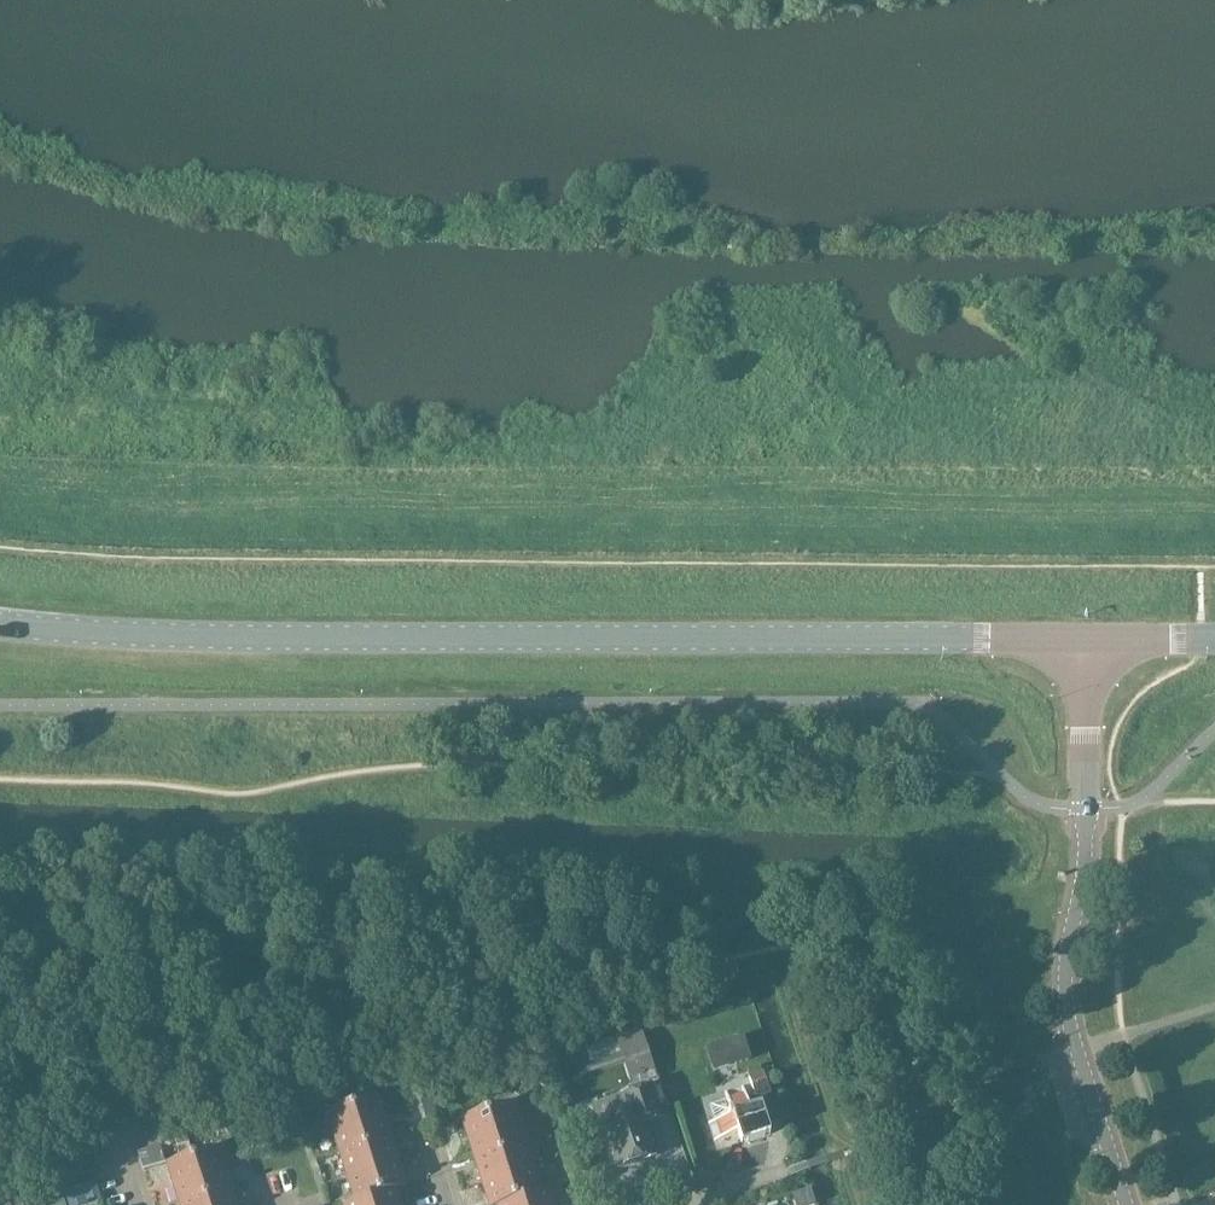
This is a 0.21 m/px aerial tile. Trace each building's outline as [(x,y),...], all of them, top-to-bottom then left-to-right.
[(649,1054),(642,1029),(623,1035),(631,1060),(639,1082),(656,1076),(649,1054)] [(557,1057),(565,1081),(625,1062),(617,1038),(557,1057)] [(642,1124),(661,1118),(650,1086),(621,1096),(627,1111),(603,1119),(619,1168),(653,1156),(642,1124)] [(741,1144),(770,1135),(761,1106),(750,1109),(742,1086),(724,1091),(726,1098),(709,1103),(715,1120),(708,1122),(714,1140),(738,1133),(741,1144)] [(365,1143),(390,1135),(378,1096),(352,1104),(365,1143)] [(421,1106),(431,1102),(429,1097),(419,1100),(421,1106)] [(499,1150),(525,1141),(513,1102),(487,1110),(499,1150)] [(589,1102),(578,1106),(592,1144),(603,1140),(589,1102)] [(365,1143),(352,1104),(326,1112),(339,1152),(365,1143)] [(499,1150),(487,1110),(461,1118),(474,1158),(499,1150)] [(438,1125),(437,1120),(426,1123),(428,1129),(438,1125)] [(373,1168),(398,1160),(390,1135),(365,1143),(373,1168)] [(525,1141),(499,1150),(507,1175),(533,1166),(525,1141)] [(347,1177),(373,1168),(365,1143),(339,1152),(347,1177)] [(205,1194),(231,1186),(218,1147),(192,1155),(205,1194)] [(481,1183),(507,1175),(499,1150),(474,1158),(481,1183)] [(166,1163),(179,1202),(205,1194),(192,1155),(166,1163)] [(381,1194),(395,1190),(406,1186),(398,1160),(373,1168),(381,1194)] [(533,1166),(507,1175),(515,1200),(522,1198),(541,1192),(541,1190),(533,1166)] [(355,1203),(369,1198),(381,1194),(373,1168),(347,1177),(354,1200),(355,1203)] [(515,1200),(507,1175),(481,1183),(488,1204),(500,1204),(515,1200)] [(231,1186),(205,1194),(208,1204),(237,1204),(231,1186)] [(541,1190),(541,1192),(522,1198),(525,1204),(553,1204),(548,1188),(541,1190)] [(381,1194),(369,1198),(371,1204),(400,1204),(395,1190),(381,1194)] [(38,1203),(39,1204),(66,1204),(63,1194),(38,1203)] [(179,1202),(180,1204),(208,1204),(205,1194),(179,1202)] [(33,1195),(13,1202),(14,1204),(37,1204),(33,1195)]
